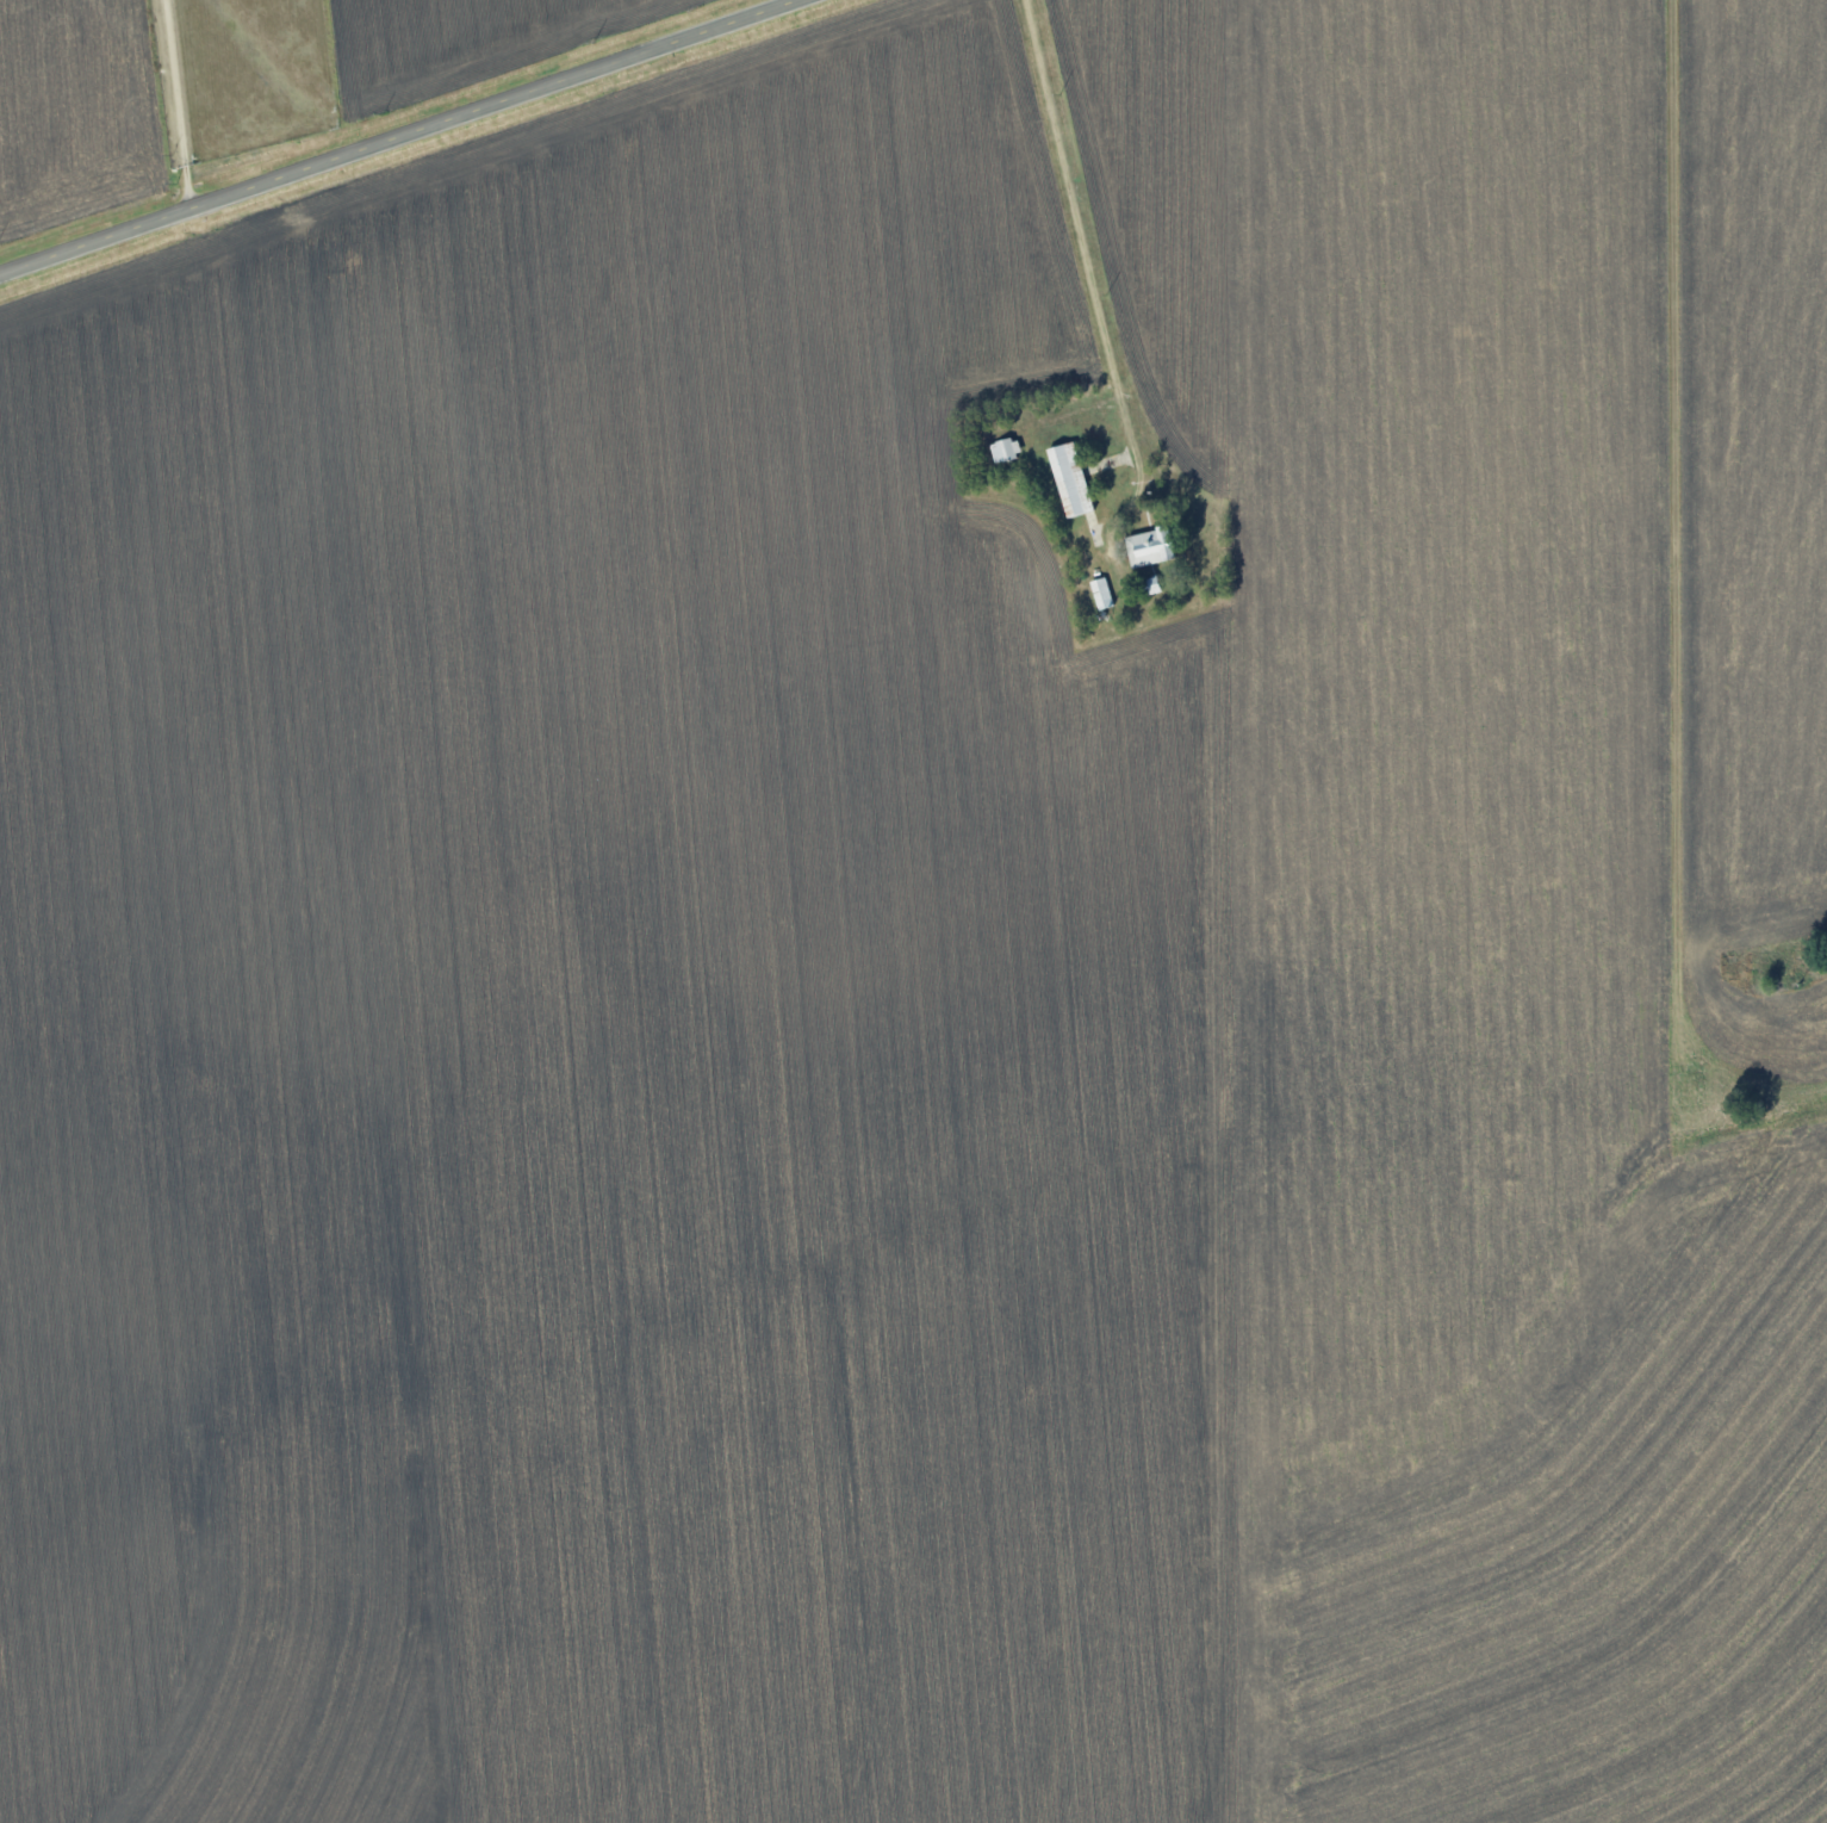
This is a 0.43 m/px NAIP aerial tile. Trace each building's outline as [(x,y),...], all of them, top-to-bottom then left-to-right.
[(1047,450),(1067,519),(1093,511),(1073,442),(1047,450)]
